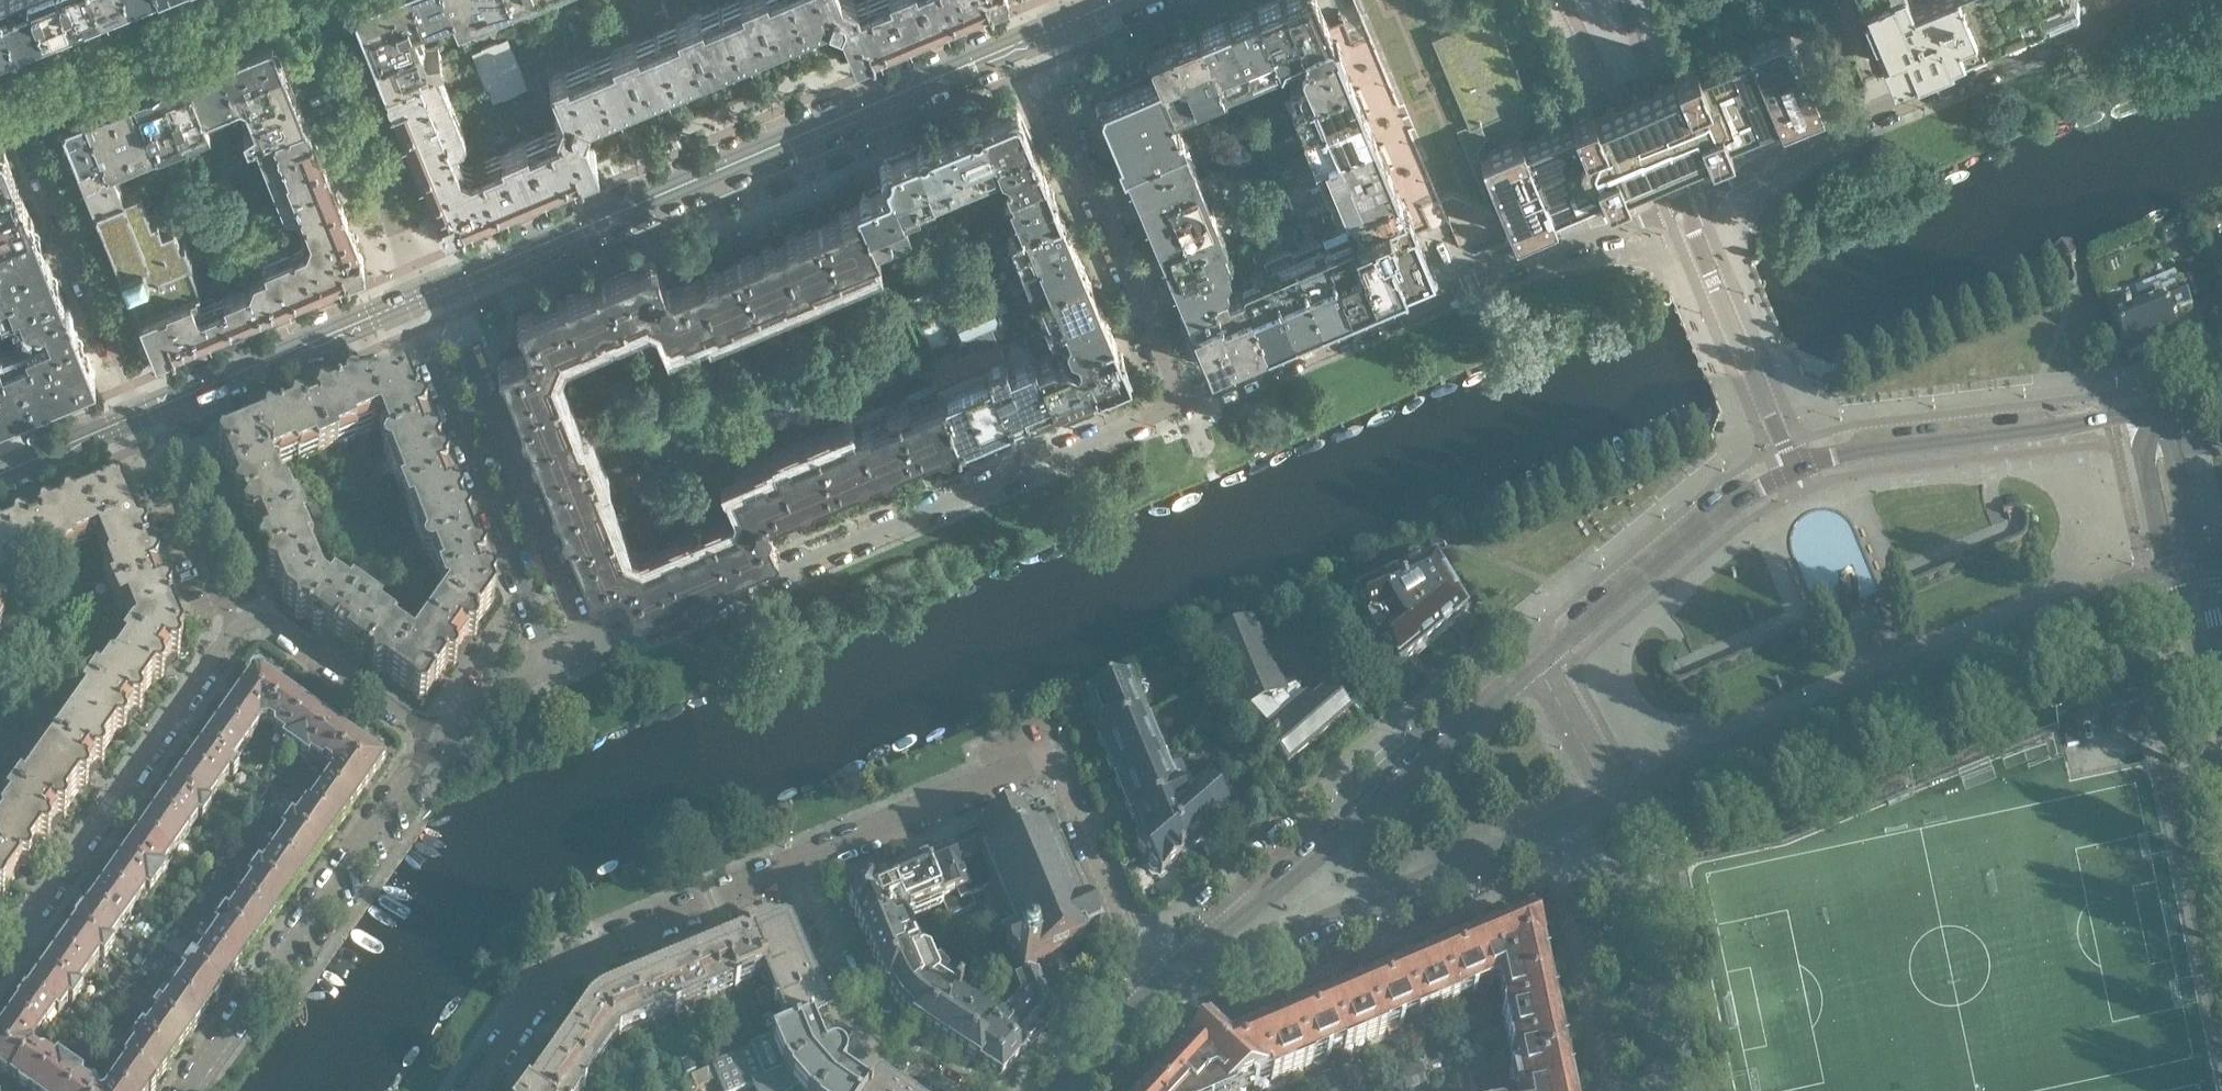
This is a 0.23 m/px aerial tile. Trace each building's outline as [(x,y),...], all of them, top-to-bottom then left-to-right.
[(30,0),(0,0),(0,7),(13,38),(42,27),(30,0)] [(64,0),(30,0),(42,27),(70,15),(64,0)] [(97,0),(64,0),(70,15),(99,4),(97,0)] [(414,0),(355,0),(354,2),(362,23),(414,2),(414,0)] [(449,0),(414,0),(414,2),(420,16),(450,4),(449,0)] [(480,0),(449,0),(450,4),(457,20),(484,9),(480,0)] [(484,8),(496,3),(495,0),(481,0),(484,8)] [(757,0),(734,0),(722,5),(740,49),(741,48),(745,49),(751,47),(753,44),(772,35),(757,0)] [(796,0),(757,0),(772,35),(789,28),(793,29),(798,27),(800,24),(806,21),(796,0)] [(867,0),(861,0),(856,2),(856,0),(796,0),(806,21),(819,16),(822,22),(821,22),(821,23),(822,24),(823,24),(824,24),(834,28),(835,28),(835,27),(841,25),(847,38),(846,42),(848,47),(852,50),(853,53),(870,46),(870,47),(884,41),(867,0)] [(949,0),(867,0),(884,41),(954,11),(949,0)] [(954,11),(981,0),(949,0),(954,11)] [(1281,0),(1268,0),(1250,7),(1272,57),(1292,49),(1297,51),(1302,49),(1281,0)] [(1317,6),(1314,0),(1281,0),(1302,49),(1333,36),(1326,20),(1324,21),(1317,6)] [(1461,97),(1457,86),(1467,81),(1488,132),(1550,107),(1506,3),(1444,29),(1457,60),(1447,64),(1452,75),(1447,77),(1414,0),(1355,0),(1356,1),(1357,1),(1371,35),(1372,36),(1373,37),(1373,38),(1373,39),(1379,53),(1380,54),(1380,55),(1380,56),(1381,57),(1387,72),(1388,73),(1388,74),(1388,75),(1389,76),(1395,90),(1395,91),(1396,92),(1396,93),(1396,94),(1403,109),(1403,110),(1404,110),(1404,111),(1404,112),(1407,119),(1409,118),(1420,144),(1467,124),(1456,99),(1461,97)] [(2046,0),(1872,0),(1879,16),(1878,17),(1880,22),(1874,27),(1872,34),(1875,40),(1881,44),(1889,44),(1891,48),(1892,48),(1900,67),(1923,58),(1924,61),(2049,8),(2046,0)] [(416,34),(412,25),(415,18),(420,16),(414,2),(362,23),(374,51),(416,34)] [(581,11),(578,2),(569,6),(573,15),(581,11)] [(740,49),(722,5),(701,14),(699,9),(686,14),(707,63),(740,49)] [(573,15),(569,6),(560,10),(564,18),(573,15)] [(0,7),(0,44),(13,38),(0,7)] [(1272,57),(1250,7),(1222,19),(1246,73),(1274,61),(1272,57)] [(707,63),(686,14),(674,19),(677,24),(657,32),(675,76),(707,63)] [(1246,73),(1222,19),(1197,30),(1220,88),(1222,87),(1221,84),(1246,73)] [(536,45),(527,23),(515,28),(524,50),(536,45)] [(1727,136),(1775,116),(1775,117),(1776,116),(1778,122),(1820,104),(1813,89),(1814,89),(1812,84),(1793,39),(1792,40),(1786,24),(1745,42),(1747,47),(1746,48),(1699,69),(1698,68),(1697,68),(1695,63),(1673,72),(1675,75),(1674,75),(1675,78),(1650,88),(1619,102),(1594,112),(1591,107),(1585,110),(1584,107),(1575,110),(1577,113),(1570,116),(1572,122),(1572,123),(1524,143),(1524,142),(1523,143),(1520,137),(1479,154),(1493,187),(1492,187),(1498,202),(1499,202),(1513,234),(1554,217),(1552,211),(1553,211),(1552,210),(1600,190),(1600,191),(1601,190),(1604,196),(1625,187),(1624,184),(1625,184),(1624,181),(1650,171),(1680,158),(1704,147),(1705,150),(1706,150),(1707,152),(1729,143),(1727,137),(1727,136)] [(281,56),(270,29),(215,51),(226,78),(281,56)] [(1220,88),(1197,30),(1174,40),(1173,38),(1173,37),(1172,37),(1168,39),(1168,40),(1169,42),(1147,51),(1146,52),(1145,53),(1144,53),(1143,54),(1142,56),(1142,57),(1142,58),(1142,59),(1142,60),(1142,63),(1143,64),(1145,66),(1146,67),(1148,67),(1150,68),(1152,67),(1153,67),(1155,66),(1159,77),(1155,79),(1168,110),(1195,99),(1207,126),(1232,115),(1220,88)] [(675,76),(657,32),(636,41),(635,36),(622,41),(643,90),(660,83),(664,84),(669,81),(671,78),(675,76)] [(528,82),(509,33),(474,46),(486,76),(489,83),(492,91),(495,96),(528,82)] [(385,79),(437,58),(441,56),(437,45),(422,49),(416,34),(374,51),(385,79)] [(1346,68),(1338,49),(1337,47),(1334,48),(1330,39),(1333,38),(1333,36),(1302,49),(1297,51),(1294,58),(1297,65),(1293,67),(1290,74),(1296,89),(1346,68)] [(643,90),(622,41),(611,46),(612,51),(591,60),(610,104),(612,103),(616,103),(622,101),(624,98),(643,90)] [(233,94),(226,78),(215,51),(183,65),(200,107),(223,98),(223,97),(233,94)] [(292,84),(281,56),(226,78),(233,94),(241,90),(247,92),(250,101),(292,84)] [(449,99),(440,77),(444,75),(437,58),(385,79),(401,119),(449,99)] [(596,117),(594,111),(610,104),(591,60),(566,70),(564,66),(547,72),(561,106),(559,113),(555,119),(559,128),(549,132),(567,174),(580,169),(580,168),(597,161),(595,157),(595,153),(594,148),(590,146),(585,133),(590,130),(592,130),(593,129),(593,128),(596,119),(597,119),(597,118),(597,117),(596,117)] [(200,107),(183,65),(155,76),(178,131),(205,120),(200,107)] [(1359,96),(1355,86),(1354,84),(1353,85),(1346,68),(1296,89),(1291,91),(1303,120),(1359,96)] [(178,131),(155,76),(129,86),(152,142),(178,131)] [(489,83),(486,76),(477,80),(480,87),(489,83)] [(1174,125),(1168,110),(1155,79),(1103,100),(1101,105),(1119,145),(1116,146),(1119,154),(1120,154),(1123,162),(1176,139),(1182,137),(1177,124),(1174,125)] [(492,91),(489,83),(480,87),(483,95),(492,91)] [(303,111),(292,84),(250,101),(255,115),(242,125),(245,133),(252,130),(253,131),(303,111)] [(152,142),(129,86),(107,95),(129,151),(152,142)] [(129,151),(107,95),(84,104),(101,145),(107,160),(111,159),(129,151)] [(537,105),(533,95),(525,98),(530,108),(537,105)] [(1370,125),(1364,110),(1365,109),(1359,96),(1303,120),(1315,148),(1370,125)] [(530,108),(525,98),(518,101),(522,111),(530,108)] [(467,131),(463,121),(459,123),(449,99),(401,119),(418,161),(455,146),(453,140),(464,136),(465,135),(466,133),(467,133),(467,132),(467,131)] [(500,108),(496,100),(487,104),(490,112),(500,108)] [(101,145),(84,104),(60,114),(62,118),(77,155),(101,145)] [(1042,169),(1017,110),(1018,110),(1017,108),(1016,109),(1011,106),(1011,105),(1009,106),(1009,107),(993,114),(992,113),(990,114),(982,118),(982,117),(981,118),(998,160),(1000,163),(1008,167),(1005,174),(1009,184),(1042,169)] [(320,152),(311,129),(303,111),(253,131),(260,147),(264,146),(274,170),(320,152)] [(998,160),(981,118),(979,118),(980,119),(975,121),(975,120),(972,121),(973,122),(959,128),(959,127),(956,128),(957,128),(948,132),(967,178),(981,172),(983,166),(998,160)] [(1383,152),(1379,142),(1378,139),(1377,140),(1370,125),(1315,148),(1327,176),(1383,152)] [(567,174),(549,132),(529,141),(527,136),(499,147),(501,153),(480,161),(498,204),(567,174)] [(967,178),(948,132),(946,132),(946,133),(938,136),(937,136),(935,137),(936,138),(922,143),(919,144),(915,146),(932,188),(946,182),(948,186),(967,178)] [(487,144),(483,134),(473,138),(477,148),(487,144)] [(1195,175),(1190,162),(1187,163),(1176,139),(1123,162),(1124,164),(1139,199),(1192,177),(1195,175)] [(2,144),(0,143),(0,201),(22,193),(2,144)] [(122,185),(112,160),(111,159),(107,160),(101,145),(77,155),(94,196),(122,185)] [(498,204),(480,161),(472,165),(460,160),(455,146),(418,161),(444,225),(461,218),(461,219),(498,204)] [(932,188),(915,146),(912,147),(904,151),(904,150),(902,151),(902,152),(884,159),(882,165),(881,166),(887,181),(899,207),(934,192),(932,188)] [(210,159),(206,150),(198,153),(202,163),(210,159)] [(337,196),(320,152),(274,170),(284,195),(281,197),(284,205),(290,207),(303,202),(306,208),(337,196)] [(1393,179),(1387,165),(1388,164),(1383,152),(1327,176),(1339,202),(1345,199),(1393,179)] [(1059,207),(1042,169),(1009,184),(1014,195),(1009,197),(1020,224),(1059,207)] [(189,246),(181,227),(177,228),(172,215),(161,219),(159,214),(153,216),(144,193),(149,191),(143,176),(122,185),(94,196),(119,258),(126,275),(139,306),(187,286),(198,281),(185,248),(189,246)] [(1211,212),(1205,198),(1202,199),(1192,177),(1139,199),(1155,235),(1207,214),(1211,212)] [(1405,206),(1393,179),(1345,199),(1351,214),(1356,216),(1363,214),(1368,224),(1379,229),(1406,217),(1405,217),(1401,207),(1405,206)] [(907,227),(899,207),(887,181),(854,195),(855,196),(874,241),(907,227)] [(22,193),(0,201),(0,235),(33,221),(22,193)] [(363,260),(337,196),(306,208),(312,224),(308,236),(294,242),(310,283),(346,267),(363,260)] [(874,241),(855,196),(852,197),(852,199),(840,205),(838,209),(840,215),(818,224),(835,268),(846,263),(844,259),(875,246),(873,241),(874,241)] [(1084,267),(1072,238),(1059,207),(1020,224),(1016,226),(1014,232),(1018,242),(1012,244),(1031,290),(1084,267)] [(1227,250),(1220,236),(1217,237),(1207,214),(1155,235),(1171,274),(1216,254),(1227,250)] [(1431,269),(1414,228),(1408,215),(1406,217),(1379,229),(1402,281),(1431,269)] [(33,221),(0,235),(0,270),(45,252),(33,221)] [(259,228),(256,221),(247,225),(250,231),(259,228)] [(981,227),(980,231),(984,240),(997,234),(992,222),(981,227)] [(270,229),(268,224),(259,228),(261,233),(270,229)] [(835,268),(818,224),(797,233),(792,231),(785,235),(783,239),(778,241),(795,285),(808,279),(806,275),(824,267),(826,272),(835,268)] [(1402,281),(1379,229),(1368,224),(1364,232),(1351,238),(1375,292),(1402,281)] [(250,231),(247,225),(239,228),(241,235),(250,231)] [(241,235),(239,228),(230,232),(232,238),(241,235)] [(1375,292),(1351,238),(1343,235),(1321,244),(1347,304),(1375,292)] [(795,285),(778,241),(774,243),(769,241),(762,244),(760,249),(737,258),(755,302),(765,298),(763,293),(783,284),(785,289),(795,285)] [(310,283),(294,242),(265,253),(267,257),(250,264),(247,270),(248,272),(223,282),(226,289),(219,292),(229,317),(310,283)] [(1347,304),(1321,244),(1293,256),(1319,316),(1347,304)] [(50,264),(45,252),(0,270),(0,287),(7,303),(22,297),(58,283),(50,264)] [(1221,285),(1224,278),(1220,269),(1221,266),(1216,254),(1171,274),(1185,308),(1214,296),(1211,289),(1221,285)] [(1319,316),(1293,256),(1266,267),(1292,327),(1319,316)] [(710,308),(697,275),(671,287),(663,284),(654,261),(655,261),(654,260),(653,260),(649,259),(649,258),(648,258),(648,259),(603,278),(618,313),(642,303),(643,306),(660,314),(666,328),(678,323),(680,327),(702,318),(700,313),(710,308)] [(755,302),(737,258),(716,267),(711,265),(704,268),(702,273),(697,275),(710,308),(715,319),(727,314),(725,309),(744,301),(746,306),(755,302)] [(1110,329),(1084,267),(1031,290),(1044,320),(1050,317),(1054,327),(1062,330),(1068,342),(1073,344),(1110,329)] [(1292,327),(1266,267),(1243,276),(1240,282),(1242,286),(1265,339),(1292,327)] [(620,318),(618,313),(603,278),(556,298),(571,333),(573,338),(589,331),(587,326),(605,318),(607,323),(620,318)] [(2172,321),(2176,319),(2174,314),(2193,307),(2182,280),(2138,298),(2141,307),(2125,313),(2126,314),(2112,320),(2122,344),(2123,344),(2130,361),(2162,348),(2162,349),(2163,350),(2164,351),(2165,352),(2166,353),(2166,354),(2169,355),(2171,355),(2173,355),(2174,355),(2176,354),(2177,353),(2178,352),(2180,350),(2181,349),(2181,348),(2181,347),(2181,346),(2181,345),(2181,343),(2180,342),(2180,340),(2172,321)] [(75,327),(58,283),(22,297),(28,312),(35,316),(43,313),(45,316),(48,315),(54,329),(56,334),(75,327)] [(1265,339),(1242,286),(1224,293),(1221,285),(1211,289),(1214,296),(1237,351),(1265,339)] [(229,317),(219,292),(202,299),(191,293),(187,286),(139,306),(138,306),(154,347),(172,340),(172,341),(229,317)] [(858,301),(854,291),(847,294),(851,304),(858,301)] [(851,304),(847,294),(839,298),(843,307),(851,304)] [(1237,351),(1214,296),(1185,308),(1208,363),(1237,351)] [(548,365),(555,346),(553,341),(571,333),(556,298),(521,313),(520,312),(519,313),(520,314),(518,317),(517,317),(517,319),(518,319),(527,341),(524,348),(502,358),(501,357),(501,358),(501,359),(500,362),(499,363),(499,364),(500,364),(516,404),(553,390),(543,367),(548,365)] [(33,399),(35,399),(37,399),(37,398),(57,390),(58,390),(59,389),(60,389),(61,388),(66,386),(67,386),(68,385),(69,385),(70,384),(90,376),(92,375),(93,375),(94,375),(94,374),(94,373),(94,372),(93,371),(94,371),(93,370),(75,327),(56,334),(54,329),(37,336),(32,322),(0,322),(0,329),(1,332),(14,346),(0,351),(0,413),(33,399)] [(778,335),(774,325),(766,329),(770,338),(778,335)] [(770,338),(766,329),(758,332),(762,341),(770,338)] [(1127,369),(1110,329),(1073,344),(1075,350),(1073,357),(1082,361),(1084,360),(1094,383),(1127,369)] [(1027,342),(1023,332),(1015,336),(1019,345),(1027,342)] [(1051,399),(1035,360),(1032,354),(1027,342),(1019,345),(1024,358),(1007,364),(1003,354),(984,361),(979,349),(927,370),(938,394),(957,440),(958,440),(957,438),(1051,399)] [(1094,383),(1084,360),(1082,361),(1073,357),(1062,352),(1054,356),(1049,354),(1035,360),(1051,399),(1052,400),(1094,383)] [(631,364),(626,354),(619,357),(623,368),(631,364)] [(672,380),(671,368),(666,366),(662,376),(672,380)] [(681,376),(677,366),(671,368),(672,380),(681,376)] [(892,376),(888,366),(880,370),(884,379),(892,376)] [(608,381),(612,373),(601,369),(598,377),(608,381)] [(884,379),(880,370),(872,373),(876,383),(884,379)] [(416,407),(405,380),(404,374),(396,371),(391,375),(354,390),(349,386),(344,388),(343,395),(337,397),(351,431),(379,419),(378,421),(383,423),(383,420),(416,407)] [(605,390),(608,381),(598,377),(594,386),(605,390)] [(565,422),(557,401),(561,399),(557,388),(553,390),(516,404),(529,437),(565,422)] [(957,440),(938,394),(909,406),(906,401),(895,405),(913,450),(936,441),(937,442),(941,444),(954,439),(955,441),(957,440)] [(351,431),(337,397),(327,401),(322,398),(317,400),(316,406),(309,409),(327,450),(337,446),(335,441),(353,434),(351,431)] [(811,410),(807,401),(800,404),(804,413),(811,410)] [(612,409),(610,403),(598,408),(601,414),(612,409)] [(804,413),(800,404),(792,407),(796,416),(804,413)] [(913,450),(895,405),(885,409),(888,415),(869,423),(866,418),(855,422),(874,467),(878,465),(883,467),(891,464),(892,459),(913,450)] [(427,434),(422,422),(426,416),(424,412),(417,411),(416,407),(383,420),(383,423),(393,447),(427,434)] [(327,450),(309,409),(302,412),(296,408),(292,410),(290,417),(281,421),(295,453),(296,457),(315,449),(317,453),(327,450)] [(295,453),(281,421),(275,423),(269,419),(265,421),(263,428),(226,444),(219,445),(217,452),(221,458),(231,481),(265,467),(267,464),(295,453)] [(596,469),(591,460),(586,447),(582,437),(585,432),(577,427),(574,428),(570,419),(565,422),(529,437),(558,509),(595,493),(600,491),(596,482),(599,481),(601,470),(596,469)] [(874,467),(855,422),(846,426),(848,432),(827,441),(825,435),(815,440),(833,484),(856,475),(860,477),(868,473),(869,469),(874,467)] [(436,456),(440,451),(438,446),(431,445),(427,434),(393,447),(387,449),(384,455),(391,458),(399,476),(437,460),(436,456)] [(833,484),(815,440),(804,444),(806,449),(788,456),(787,452),(775,457),(778,464),(793,501),(797,499),(802,501),(810,498),(812,493),(833,484)] [(712,451),(709,443),(699,447),(707,454),(712,451)] [(707,454),(699,447),(695,457),(704,460),(707,454)] [(343,466),(340,459),(332,462),(335,469),(343,466)] [(448,487),(443,475),(447,469),(445,465),(439,464),(437,460),(399,476),(405,491),(400,493),(405,504),(448,487)] [(335,469),(332,462),(325,465),(328,472),(335,469)] [(763,520),(766,512),(793,501),(778,464),(766,469),(764,465),(742,474),(743,478),(732,483),(740,501),(733,515),(736,520),(711,531),(726,566),(771,547),(772,542),(763,520)] [(278,496),(265,467),(231,481),(236,494),(232,500),(235,504),(242,505),(243,510),(278,496)] [(639,475),(636,467),(624,472),(627,480),(639,475)] [(382,483),(379,475),(373,477),(376,485),(382,483)] [(458,511),(462,505),(460,501),(453,499),(448,487),(405,504),(409,513),(414,511),(421,527),(458,512),(458,511)] [(688,498),(683,487),(675,490),(680,501),(688,498)] [(649,502),(653,491),(644,488),(640,498),(649,502)] [(133,524),(122,500),(121,493),(114,490),(108,494),(84,504),(97,535),(95,540),(99,542),(98,539),(133,524)] [(657,506),(662,495),(653,491),(649,502),(657,506)] [(300,519),(296,508),(291,510),(283,493),(278,496),(243,510),(245,514),(241,519),(243,523),(251,526),(256,538),(300,519)] [(613,523),(608,511),(603,513),(595,493),(558,509),(571,541),(608,526),(613,523)] [(393,509),(389,501),(383,503),(387,511),(393,509)] [(97,535),(84,504),(73,509),(67,505),(63,507),(61,514),(56,516),(73,554),(75,549),(95,540),(97,535)] [(318,511),(315,504),(309,506),(312,514),(318,511)] [(395,516),(393,509),(387,511),(390,518),(395,516)] [(322,519),(318,511),(312,514),(315,521),(322,519)] [(470,541),(465,530),(469,524),(467,520),(461,519),(458,512),(421,527),(429,546),(426,554),(432,555),(437,553),(470,541)] [(73,554),(56,516),(49,519),(43,515),(39,517),(37,524),(23,530),(18,526),(13,528),(12,535),(5,537),(20,576),(36,569),(39,575),(59,566),(57,561),(73,554)] [(307,548),(300,531),(305,529),(300,519),(256,538),(261,549),(257,555),(259,559),(266,561),(267,565),(301,550),(307,548)] [(146,556),(142,546),(146,541),(144,536),(137,535),(133,524),(98,539),(99,542),(112,570),(146,556)] [(726,566),(711,531),(709,525),(697,530),(699,536),(681,543),(679,538),(662,545),(664,550),(679,586),(726,566)] [(679,586),(664,550),(642,560),(640,554),(621,547),(617,548),(608,526),(571,541),(588,583),(587,584),(589,585),(590,585),(593,586),(593,587),(594,587),(594,586),(616,576),(623,580),(632,601),(631,602),(632,603),(633,602),(637,604),(638,605),(638,604),(679,586)] [(5,537),(1,539),(0,539),(0,589),(1,590),(4,583),(20,576),(5,537)] [(329,548),(326,540),(320,542),(323,550),(329,548)] [(486,582),(481,568),(484,562),(483,558),(476,556),(470,541),(437,553),(445,573),(441,575),(448,591),(452,593),(446,602),(462,613),(463,611),(479,623),(494,601),(491,594),(495,588),(493,583),(486,582)] [(414,558),(410,549),(403,551),(408,561),(414,558)] [(331,588),(312,575),(301,550),(267,565),(269,568),(265,574),(267,579),(274,580),(285,605),(294,612),(294,619),(298,622),(305,619),(307,621),(331,588)] [(159,586),(154,576),(158,570),(156,565),(150,564),(146,556),(112,570),(109,571),(118,591),(113,593),(117,603),(159,586)] [(1464,607),(1458,598),(1459,596),(1444,572),(1442,573),(1437,564),(1436,562),(1436,561),(1436,560),(1435,559),(1433,560),(1393,578),(1402,598),(1416,619),(1435,642),(1443,634),(1444,634),(1444,633),(1444,632),(1444,631),(1442,630),(1448,625),(1448,626),(1449,626),(1449,625),(1450,625),(1450,624),(1465,612),(1466,611),(1466,609),(1465,608),(1464,607)] [(360,574),(348,565),(344,570),(356,579),(360,574)] [(428,582),(425,576),(419,578),(422,584),(428,582)] [(1435,642),(1416,619),(1402,598),(1393,578),(1354,595),(1354,594),(1353,595),(1359,608),(1360,607),(1360,609),(1364,618),(1363,619),(1363,620),(1363,621),(1364,621),(1364,622),(1365,622),(1366,622),(1367,624),(1367,625),(1367,627),(1367,629),(1374,640),(1375,641),(1377,642),(1378,642),(1380,644),(1379,645),(1379,646),(1379,647),(1380,647),(1380,648),(1381,648),(1382,648),(1383,648),(1390,656),(1389,657),(1398,668),(1399,667),(1398,667),(1415,653),(1416,653),(1417,653),(1417,652),(1417,651),(1416,651),(1422,646),(1423,648),(1424,648),(1425,649),(1426,649),(1427,648),(1435,642)] [(65,586),(63,580),(55,584),(57,589),(65,586)] [(81,590),(82,585),(75,582),(73,587),(81,590)] [(430,588),(428,582),(422,584),(424,590),(430,588)] [(57,589),(55,584),(47,587),(49,593),(57,589)] [(88,593),(90,588),(82,585),(81,590),(88,593)] [(393,626),(377,614),(379,611),(352,592),(350,596),(334,585),(331,588),(307,621),(312,624),(312,632),(316,634),(322,632),(354,654),(354,661),(357,664),(364,661),(366,663),(390,630),(393,626)] [(171,615),(167,605),(171,599),(169,594),(162,593),(159,586),(117,603),(122,615),(130,611),(138,628),(153,621),(154,623),(171,615)] [(30,601),(28,595),(19,599),(22,604),(30,601)] [(395,607),(399,602),(393,597),(389,602),(395,607)] [(105,608),(102,601),(96,603),(99,610),(105,608)] [(475,629),(479,623),(463,611),(462,613),(446,602),(430,623),(462,646),(468,639),(475,639),(477,635),(475,629)] [(10,612),(15,606),(10,603),(6,609),(10,612)] [(109,616),(105,608),(99,610),(103,618),(109,616)] [(180,654),(178,647),(182,641),(171,615),(154,623),(153,621),(138,628),(140,633),(134,635),(123,650),(127,653),(116,669),(147,691),(154,680),(161,681),(164,677),(162,670),(171,657),(178,658),(180,654)] [(462,646),(430,623),(415,643),(412,644),(446,669),(447,668),(454,668),(457,664),(454,657),(462,646)] [(1318,704),(1301,684),(1299,682),(1298,682),(1295,681),(1294,681),(1291,681),(1280,686),(1254,623),(1209,642),(1239,713),(1240,712),(1268,746),(1277,757),(1286,767),(1347,716),(1329,695),(1318,704)] [(388,678),(412,644),(390,630),(366,663),(371,666),(371,673),(374,676),(381,673),(388,678)] [(428,694),(444,672),(446,669),(412,644),(388,678),(414,696),(418,701),(425,700),(428,694)] [(10,651),(3,646),(0,650),(0,655),(5,658),(10,651)] [(94,660),(99,652),(94,648),(89,656),(94,660)] [(142,707),(140,701),(147,691),(116,669),(115,669),(108,670),(99,682),(95,679),(82,698),(86,701),(73,718),(109,744),(116,734),(123,734),(126,731),(124,724),(133,711),(140,711),(142,707)] [(78,682),(84,674),(79,670),(73,678),(78,682)] [(269,716),(286,692),(263,676),(263,674),(259,671),(252,672),(249,676),(249,678),(238,694),(269,716)] [(1149,717),(1140,696),(1143,694),(1145,689),(1141,680),(1137,678),(1133,679),(1132,675),(1130,674),(1122,677),(1122,679),(1122,681),(1087,695),(1087,693),(1085,692),(1080,694),(1079,696),(1097,738),(1149,717)] [(73,689),(78,682),(73,678),(68,685),(73,689)] [(286,737),(307,707),(286,692),(269,716),(270,719),(276,724),(277,730),(286,737)] [(270,719),(269,716),(238,694),(220,719),(249,740),(263,721),(270,719)] [(312,755),(333,726),(307,707),(286,737),(283,742),(308,761),(312,755)] [(1165,756),(1149,717),(1097,738),(1113,777),(1165,756)] [(105,761),(102,754),(109,744),(73,718),(35,772),(71,798),(79,787),(86,788),(88,784),(86,777),(95,764),(102,764),(105,761)] [(232,765),(249,740),(220,719),(203,744),(232,765)] [(41,734),(46,727),(41,723),(36,730),(41,734)] [(338,765),(339,763),(355,741),(333,726),(312,755),(322,762),(328,761),(334,765),(338,765)] [(36,741),(41,734),(36,730),(31,738),(36,741)] [(386,763),(371,753),(355,741),(339,763),(370,784),(386,763)] [(238,770),(232,765),(203,744),(186,767),(218,790),(229,775),(232,778),(238,770)] [(1180,794),(1165,756),(1113,777),(1129,814),(1152,805),(1153,807),(1168,801),(1181,796),(1180,794)] [(370,784),(339,763),(338,765),(334,765),(335,772),(326,785),(355,806),(370,784)] [(208,804),(218,790),(186,767),(170,790),(206,815),(212,807),(208,804)] [(67,814),(64,808),(71,798),(35,772),(22,790),(18,788),(5,806),(9,809),(1,820),(3,822),(3,828),(34,850),(41,841),(48,841),(50,837),(48,830),(57,818),(64,818),(67,814)] [(1191,849),(1231,814),(1216,796),(1217,792),(1212,785),(1207,786),(1204,783),(1196,790),(1195,788),(1180,794),(1181,796),(1168,801),(1172,811),(1170,813),(1179,824),(1173,828),(1191,849)] [(340,827),(355,806),(326,785),(311,806),(340,827)] [(206,815),(170,790),(154,812),(186,835),(196,821),(200,823),(206,815)] [(1191,849),(1173,828),(1179,824),(1170,813),(1172,811),(1168,801),(1153,807),(1152,805),(1129,814),(1137,834),(1135,835),(1137,839),(1137,840),(1136,841),(1134,843),(1149,862),(1148,866),(1153,872),(1158,872),(1161,875),(1182,857),(1186,857),(1190,854),(1190,850),(1191,849)] [(323,851),(340,827),(311,806),(308,804),(297,819),(294,817),(288,825),(323,851)] [(1088,903),(1081,886),(1060,837),(1059,838),(1048,812),(1027,821),(1022,808),(1021,808),(979,826),(980,826),(979,826),(984,839),(964,848),(964,849),(953,853),(961,872),(958,873),(969,900),(981,896),(1017,984),(1035,977),(1030,965),(1031,966),(1087,942),(1088,944),(1102,938),(1098,928),(1099,928),(1094,916),(1088,904),(1088,903)] [(170,858),(186,835),(154,812),(138,835),(170,858)] [(323,851),(288,825),(282,834),(285,836),(274,852),(306,874),(323,851)] [(34,850),(3,828),(0,832),(0,862),(0,868),(14,879),(22,868),(28,868),(31,864),(29,858),(34,850)] [(162,868),(170,858),(138,835),(122,858),(158,883),(166,871),(162,868)] [(290,898),(306,874),(274,852),(264,866),(260,864),(254,873),(290,898)] [(969,900),(958,873),(961,872),(953,853),(952,854),(951,853),(941,858),(940,857),(937,856),(930,858),(929,862),(923,865),(941,905),(948,909),(969,900)] [(158,883),(122,858),(106,880),(138,903),(145,892),(149,895),(158,883)] [(941,905),(923,865),(887,880),(903,918),(902,922),(914,926),(919,914),(941,905)] [(0,868),(0,897),(3,897),(5,890),(14,879),(0,868)] [(290,898),(254,873),(248,881),(252,884),(241,899),(273,921),(290,898)] [(122,926),(138,903),(106,880),(90,903),(122,926)] [(903,918),(887,880),(869,888),(869,887),(849,896),(847,896),(847,897),(848,900),(862,933),(896,920),(902,922),(903,918)] [(256,945),(273,921),(241,899),(230,914),(227,911),(221,920),(256,945)] [(112,940),(122,926),(90,903),(84,912),(81,912),(75,921),(75,924),(74,926),(109,951),(115,943),(112,940)] [(979,922),(974,912),(968,914),(972,925),(979,922)] [(1548,984),(1539,944),(1529,919),(1491,935),(1510,980),(1502,983),(1504,994),(1548,984)] [(256,945),(221,920),(215,928),(218,931),(208,946),(239,968),(256,945)] [(915,954),(902,922),(896,920),(862,933),(878,970),(915,954)] [(815,989),(790,930),(790,929),(789,927),(787,927),(787,928),(783,926),(782,924),(780,925),(748,939),(762,974),(768,976),(780,1004),(815,989)] [(109,951),(74,926),(58,948),(90,971),(100,957),(103,959),(109,951)] [(1510,980),(1491,935),(1454,950),(1471,991),(1496,980),(1502,983),(1510,980)] [(762,974),(748,939),(688,964),(703,999),(762,974)] [(223,992),(239,968),(208,946),(197,961),(193,958),(187,967),(223,992)] [(79,985),(90,971),(58,948),(42,971),(77,996),(83,988),(79,985)] [(1471,991),(1454,950),(1418,965),(1437,1011),(1459,1002),(1457,997),(1471,991)] [(957,994),(941,983),(944,977),(936,966),(929,968),(923,951),(915,954),(878,970),(887,992),(888,992),(890,995),(893,1002),(899,1010),(905,1016),(912,1021),(914,1022),(913,1023),(930,1034),(954,997),(957,994)] [(703,999),(688,964),(629,989),(643,1024),(703,999)] [(1437,1011),(1418,965),(1381,981),(1399,1021),(1413,1015),(1415,1020),(1437,1011)] [(223,992),(187,967),(181,975),(185,978),(174,993),(206,1015),(212,1007),(214,1007),(220,998),(220,996),(223,992)] [(77,996),(42,971),(26,994),(55,1014),(57,1016),(68,1002),(71,1004),(77,996)] [(990,991),(993,981),(991,980),(984,976),(979,984),(990,991)] [(1058,1016),(1053,1005),(1049,1004),(1049,1003),(1036,977),(1035,978),(1035,977),(1017,984),(1014,985),(1020,1000),(998,1024),(1026,1051),(1058,1016)] [(1001,994),(1003,984),(993,981),(990,991),(1001,994)] [(1399,1021),(1381,981),(1345,996),(1364,1042),(1386,1032),(1384,1027),(1399,1021)] [(1556,1023),(1552,1005),(1548,984),(1504,994),(1508,1009),(1502,1010),(1507,1033),(1556,1023)] [(617,1035),(643,1024),(629,989),(605,999),(587,1012),(567,1041),(583,1052),(581,1056),(595,1066),(617,1035)] [(825,1014),(816,992),(815,989),(780,1004),(792,1033),(813,1023),(825,1014)] [(189,1039),(206,1015),(174,993),(163,1008),(160,1005),(154,1014),(157,1016),(189,1039)] [(39,1036),(55,1014),(26,994),(23,994),(17,1003),(17,1005),(10,1015),(39,1036)] [(1364,1042),(1345,996),(1309,1011),(1326,1052),(1340,1046),(1343,1051),(1364,1042)] [(963,1056),(987,1021),(954,997),(930,1034),(963,1056)] [(1326,1052),(1309,1011),(1272,1027),(1291,1072),(1313,1063),(1311,1058),(1326,1052)] [(39,1036),(10,1015),(0,1030),(0,1041),(26,1059),(27,1057),(30,1057),(29,1050),(39,1036)] [(172,1063),(189,1039),(157,1016),(147,1031),(143,1029),(137,1037),(172,1063)] [(1026,1051),(998,1024),(995,1026),(987,1021),(963,1056),(993,1076),(994,1074),(998,1077),(997,1078),(999,1079),(1000,1079),(1000,1078),(1001,1079),(1026,1051)] [(1564,1062),(1560,1043),(1556,1023),(1507,1033),(1512,1056),(1518,1055),(1521,1071),(1564,1062)] [(845,1076),(846,1074),(842,1071),(845,1068),(845,1066),(846,1065),(847,1065),(846,1061),(846,1060),(845,1058),(844,1056),(842,1054),(841,1053),(838,1051),(834,1050),(833,1050),(832,1051),(830,1051),(826,1053),(824,1049),(823,1050),(812,1024),(713,1067),(723,1090),(746,1090),(757,1086),(759,1090),(788,1090),(794,1086),(799,1090),(867,1090),(845,1076)] [(1291,1072),(1272,1027),(1236,1042),(1253,1083),(1268,1076),(1270,1081),(1291,1072)] [(1482,1039),(1480,1029),(1470,1031),(1472,1041),(1482,1039)] [(1236,1042),(1223,1047),(1206,1032),(1176,1064),(1203,1090),(1204,1090),(1233,1090),(1253,1083),(1236,1042)] [(172,1063),(137,1037),(131,1046),(134,1048),(124,1063),(127,1065),(156,1087),(156,1086),(172,1063)] [(1484,1048),(1482,1039),(1472,1041),(1474,1051),(1484,1048)] [(26,1059),(0,1041),(0,1074),(10,1081),(26,1059)] [(595,1066),(581,1056),(583,1052),(567,1041),(548,1067),(579,1089),(595,1066)] [(1486,1058),(1484,1048),(1474,1051),(1476,1060),(1486,1058)] [(52,1067),(43,1060),(36,1061),(30,1057),(27,1057),(26,1059),(10,1081),(17,1087),(18,1089),(20,1090),(35,1090),(52,1067)] [(1488,1068),(1486,1058),(1476,1060),(1478,1070),(1488,1068)] [(78,1085),(82,1080),(56,1061),(52,1067),(35,1090),(74,1090),(78,1085)] [(1568,1082),(1564,1062),(1521,1071),(1516,1072),(1520,1090),(1570,1090),(1568,1082)] [(1203,1090),(1176,1064),(1151,1090),(1204,1090),(1203,1090)] [(156,1087),(127,1065),(111,1087),(117,1090),(154,1090),(157,1088),(156,1087)] [(1425,1076),(1422,1066),(1412,1069),(1415,1078),(1425,1076)] [(579,1089),(548,1067),(531,1090),(578,1090),(579,1089)] [(1490,1077),(1488,1068),(1478,1070),(1480,1080),(1490,1077)] [(1415,1078),(1412,1069),(1402,1072),(1405,1081),(1415,1078)] [(1428,1085),(1425,1076),(1415,1078),(1418,1088),(1428,1085)] [(1418,1088),(1415,1078),(1405,1081),(1408,1090),(1418,1088)] [(880,1080),(869,1090),(868,1090),(896,1090),(880,1080)]
